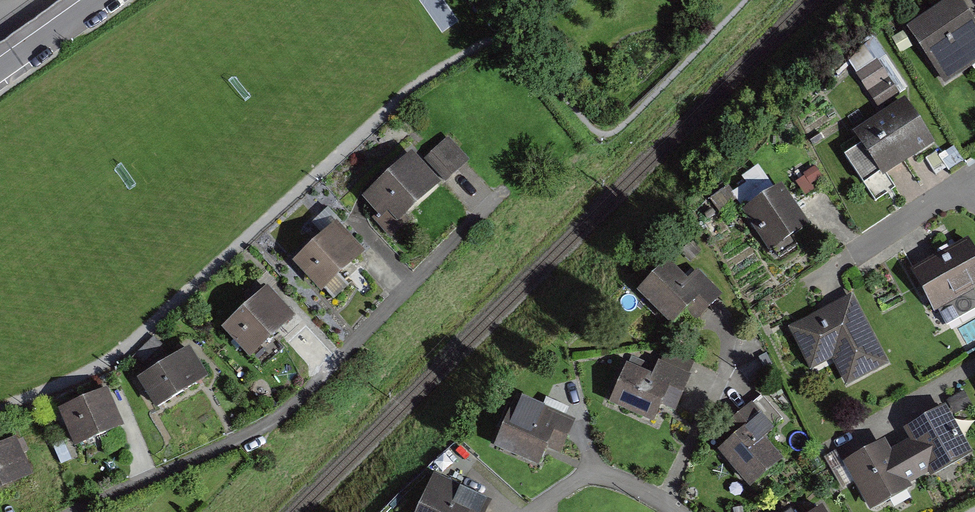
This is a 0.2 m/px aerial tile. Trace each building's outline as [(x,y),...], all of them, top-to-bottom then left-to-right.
[(952,0),(944,0),(904,28),(945,86),(974,65),(974,33),(952,0)] [(882,104),(902,88),(878,58),(858,74),(882,104)] [(899,99),(848,134),(879,178),(930,143),(899,99)] [(467,161),(450,139),(431,154),(449,175),(467,161)] [(439,186),(410,154),(364,196),(384,218),(377,224),(387,235),(439,186)] [(806,228),(775,188),(743,212),(775,252),(806,228)] [(357,254),(331,226),(288,266),(314,294),(357,254)] [(908,272),(930,312),(974,287),(974,248),(970,238),(908,272)] [(685,284),(664,264),(635,295),(668,325),(682,310),(695,322),(720,295),(696,272),(685,284)] [(292,314),(265,287),(219,331),(245,358),(292,314)] [(855,294),(793,325),(814,367),(830,359),(844,385),(890,362),(855,294)] [(188,348),(134,379),(151,408),(204,377),(188,348)] [(651,375),(625,364),(608,405),(650,423),(657,405),(676,413),(692,375),(658,360),(651,375)] [(107,392),(56,412),(70,448),(121,428),(107,392)] [(783,423),(758,396),(717,434),(726,443),(715,453),(751,492),(787,458),(768,437),(783,423)] [(574,422),(514,397),(494,446),(539,465),(545,450),(560,456),(574,422)] [(887,441),(849,461),(873,508),(974,455),(947,403),(903,426),(910,441),(892,451),(887,441)] [(0,444),(0,490),(32,476),(16,437),(0,444)] [(433,478),(418,511),(484,511),(489,503),(433,478)]
